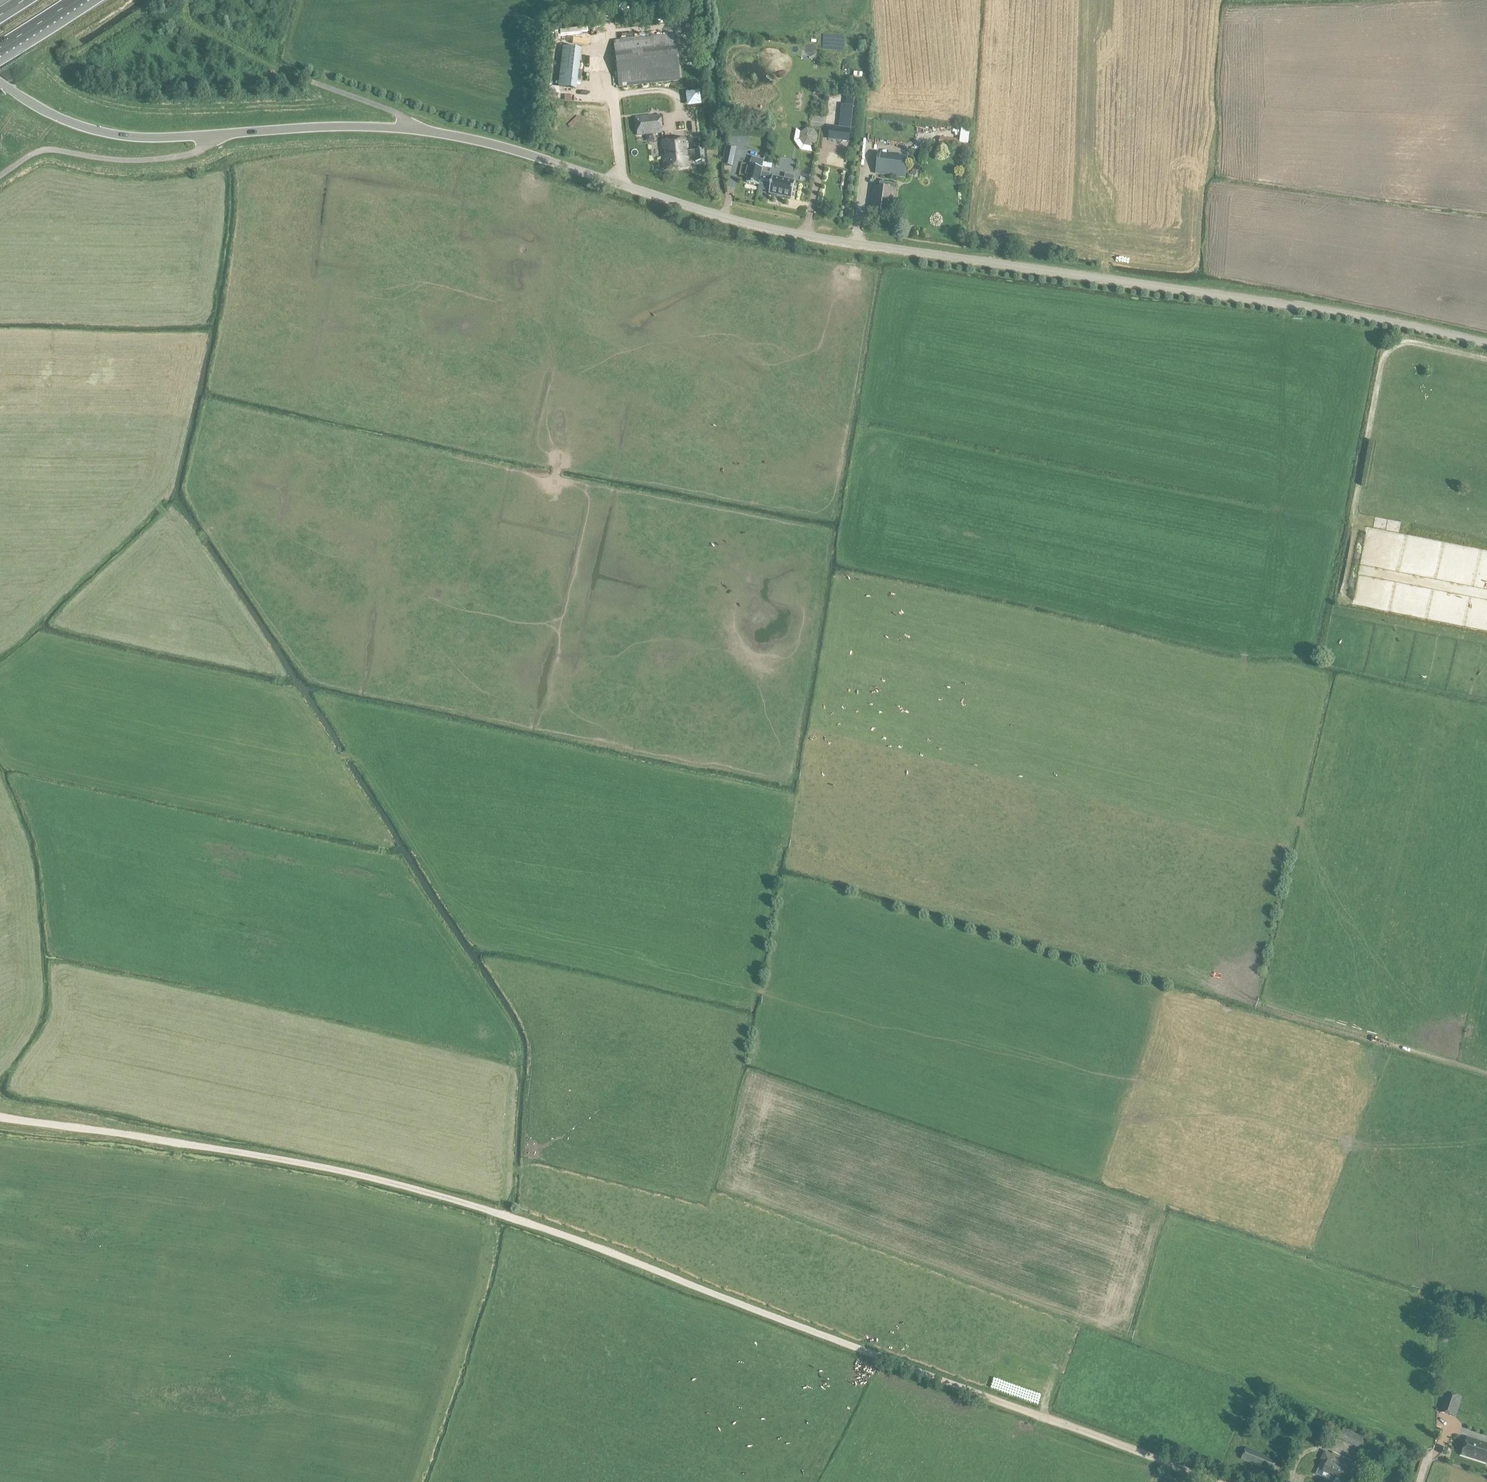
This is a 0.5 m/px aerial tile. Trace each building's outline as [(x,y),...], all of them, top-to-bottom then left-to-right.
[(675,34),(613,41),(619,89),(627,88),(667,82),(680,81),(675,34)] [(567,45),(556,47),(557,55),(568,54),(567,45)] [(564,81),(562,93),(571,94),(571,99),(577,100),(580,83),(564,81)] [(652,118),(652,116),(636,118),(638,136),(644,135),(643,130),(655,129),(656,134),(662,133),(660,115),(658,116),(658,117),(652,118)] [(829,140),(850,142),(851,129),(830,126),(829,140)] [(807,129),(801,132),(800,140),(804,146),(811,147),(817,143),(818,136),(814,130),(807,129)] [(959,150),(959,146),(960,140),(940,137),(939,147),(959,150)] [(687,167),(684,140),(663,142),(666,169),(687,167)] [(912,162),(924,161),(922,148),(910,149),(912,162)] [(725,152),(722,164),(732,167),(735,155),(725,152)] [(760,183),(762,173),(763,169),(762,168),(763,167),(764,162),(764,161),(765,154),(765,155),(764,161),(753,158),(751,166),(750,168),(748,167),(746,174),(749,175),(747,183),(759,185),(760,183)] [(906,178),(907,171),(909,158),(878,154),(875,174),(906,178)] [(762,173),(760,183),(771,186),(770,194),(792,199),(796,182),(773,177),(773,179),(770,178),(770,175),(762,173)] [(874,188),(871,214),(889,216),(891,202),(895,202),(896,191),(894,190),(895,184),(881,182),(880,188),(874,188)] [(1461,1398),(1447,1393),(1446,1393),(1440,1412),(1455,1417),(1461,1398)] [(1344,1429),(1340,1439),(1358,1448),(1363,1438),(1344,1429)] [(1466,1448),(1463,1455),(1486,1462),(1486,1461),(1486,1445),(1469,1439),(1466,1448)] [(1273,1473),(1278,1460),(1247,1448),(1242,1460),(1273,1473)] [(1382,1456),(1394,1460),(1397,1452),(1385,1448),(1382,1456)] [(1358,1468),(1351,1464),(1352,1462),(1334,1454),(1332,1456),(1325,1453),(1322,1459),(1323,1459),(1316,1474),(1333,1481),(1351,1481),(1358,1468)]
